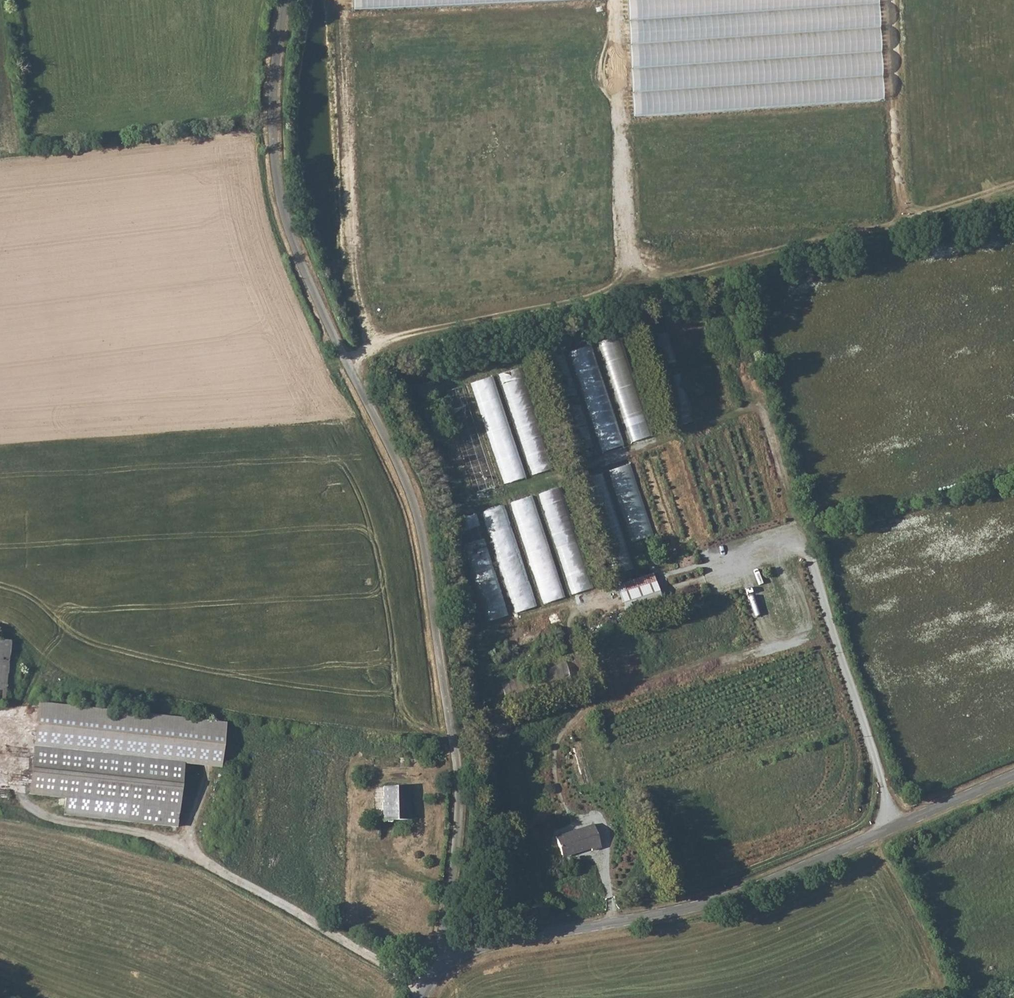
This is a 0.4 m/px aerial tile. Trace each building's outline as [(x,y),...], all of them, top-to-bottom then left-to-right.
[(353,11),(569,0),(352,0),(353,11)] [(879,0),(628,0),(632,113),(883,104),(879,0)] [(602,340),(629,442),(649,437),(622,335),(602,340)] [(573,350),(602,451),(624,445),(595,344),(573,350)] [(567,353),(555,357),(581,449),(593,446),(567,353)] [(521,367),(502,373),(532,473),(552,467),(521,367)] [(473,381),(475,389),(496,385),(495,377),(473,381)] [(466,384),(445,391),(456,424),(477,417),(466,384)] [(654,535),(633,463),(612,469),(632,541),(654,535)] [(499,485),(493,467),(472,473),(478,492),(499,485)] [(634,569),(606,472),(589,477),(618,573),(634,569)] [(563,486),(542,492),(571,594),(592,588),(563,486)] [(534,495),(512,502),(530,559),(553,552),(534,495)] [(509,505),(485,510),(492,547),(515,543),(509,505)] [(460,519),(463,531),(482,526),(479,514),(460,519)] [(486,538),(464,544),(488,620),(509,614),(486,538)] [(618,583),(624,601),(659,590),(653,572),(618,583)] [(555,585),(555,584),(544,587),(547,601),(566,597),(563,583),(555,585)] [(659,590),(624,601),(627,611),(662,599),(659,590)] [(7,691),(12,639),(0,638),(0,691),(7,691)] [(567,663),(503,685),(507,696),(562,677),(571,674),(567,663)] [(33,735),(28,795),(62,798),(60,814),(175,825),(182,751),(33,735)] [(382,803),(382,821),(411,819),(411,808),(408,808),(408,786),(384,786),(384,803),(382,803)] [(594,824),(555,837),(563,858),(591,849),(591,852),(601,849),(594,824)]
